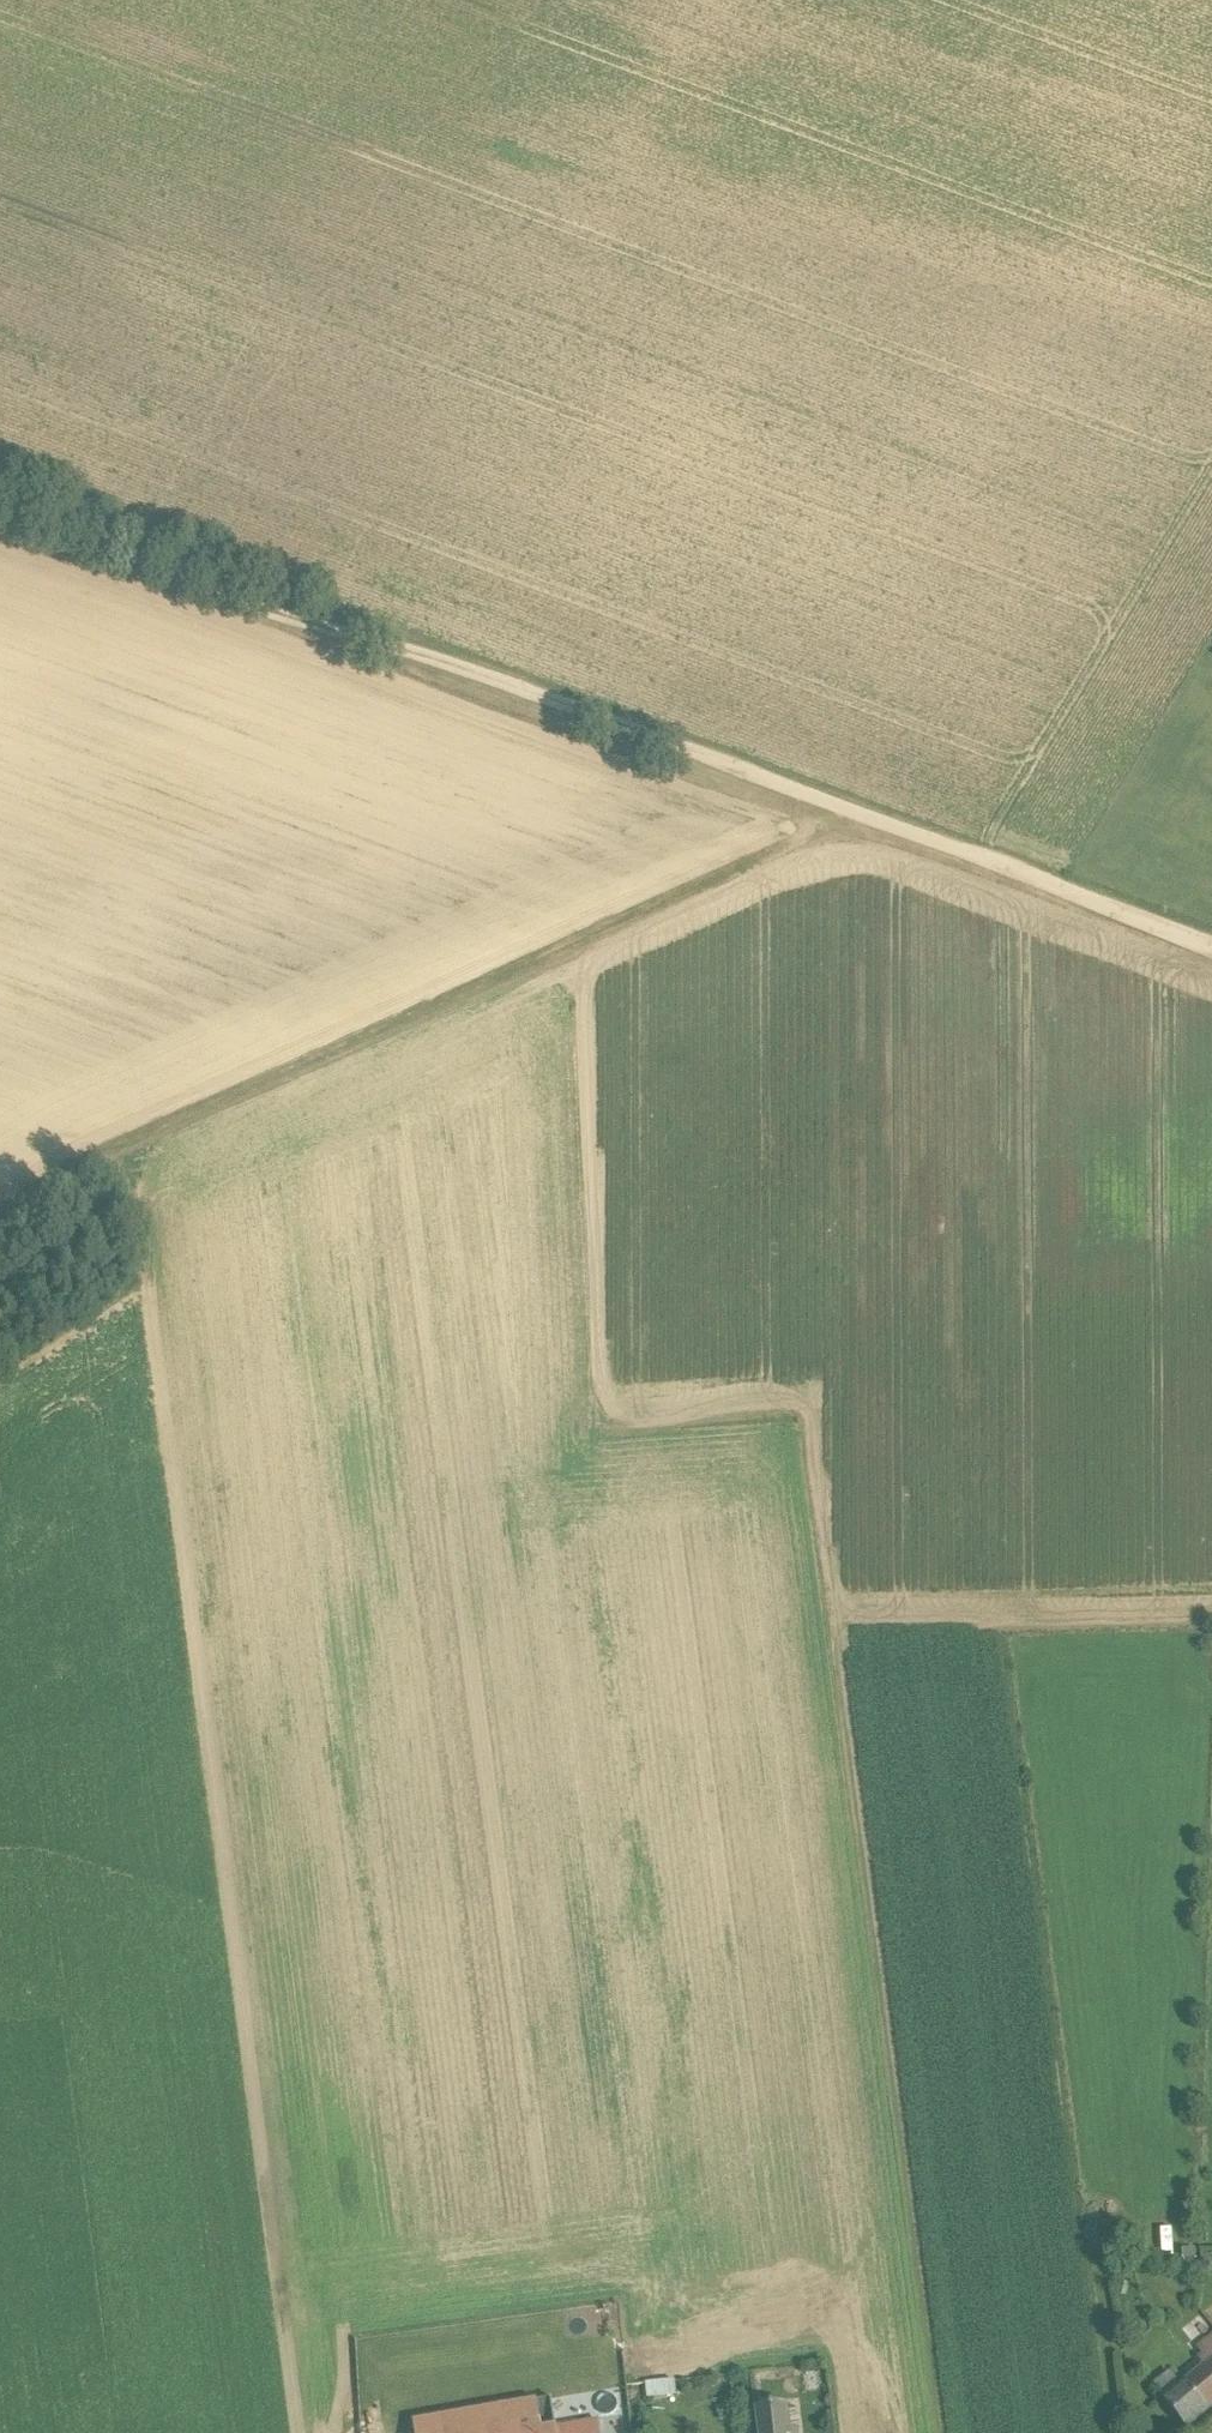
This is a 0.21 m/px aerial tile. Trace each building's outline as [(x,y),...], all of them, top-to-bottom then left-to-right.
[(1211,2409),(1211,2338),(1199,2348),(1205,2357),(1200,2361),(1205,2368),(1166,2398),(1188,2428),(1211,2409)] [(645,2385),(647,2400),(675,2397),(674,2382),(645,2385)] [(597,2421),(555,2427),(550,2398),(413,2422),(415,2432),(599,2432),(597,2421)] [(797,2430),(790,2430),(787,2406),(755,2410),(758,2432),(797,2432),(797,2430)]
